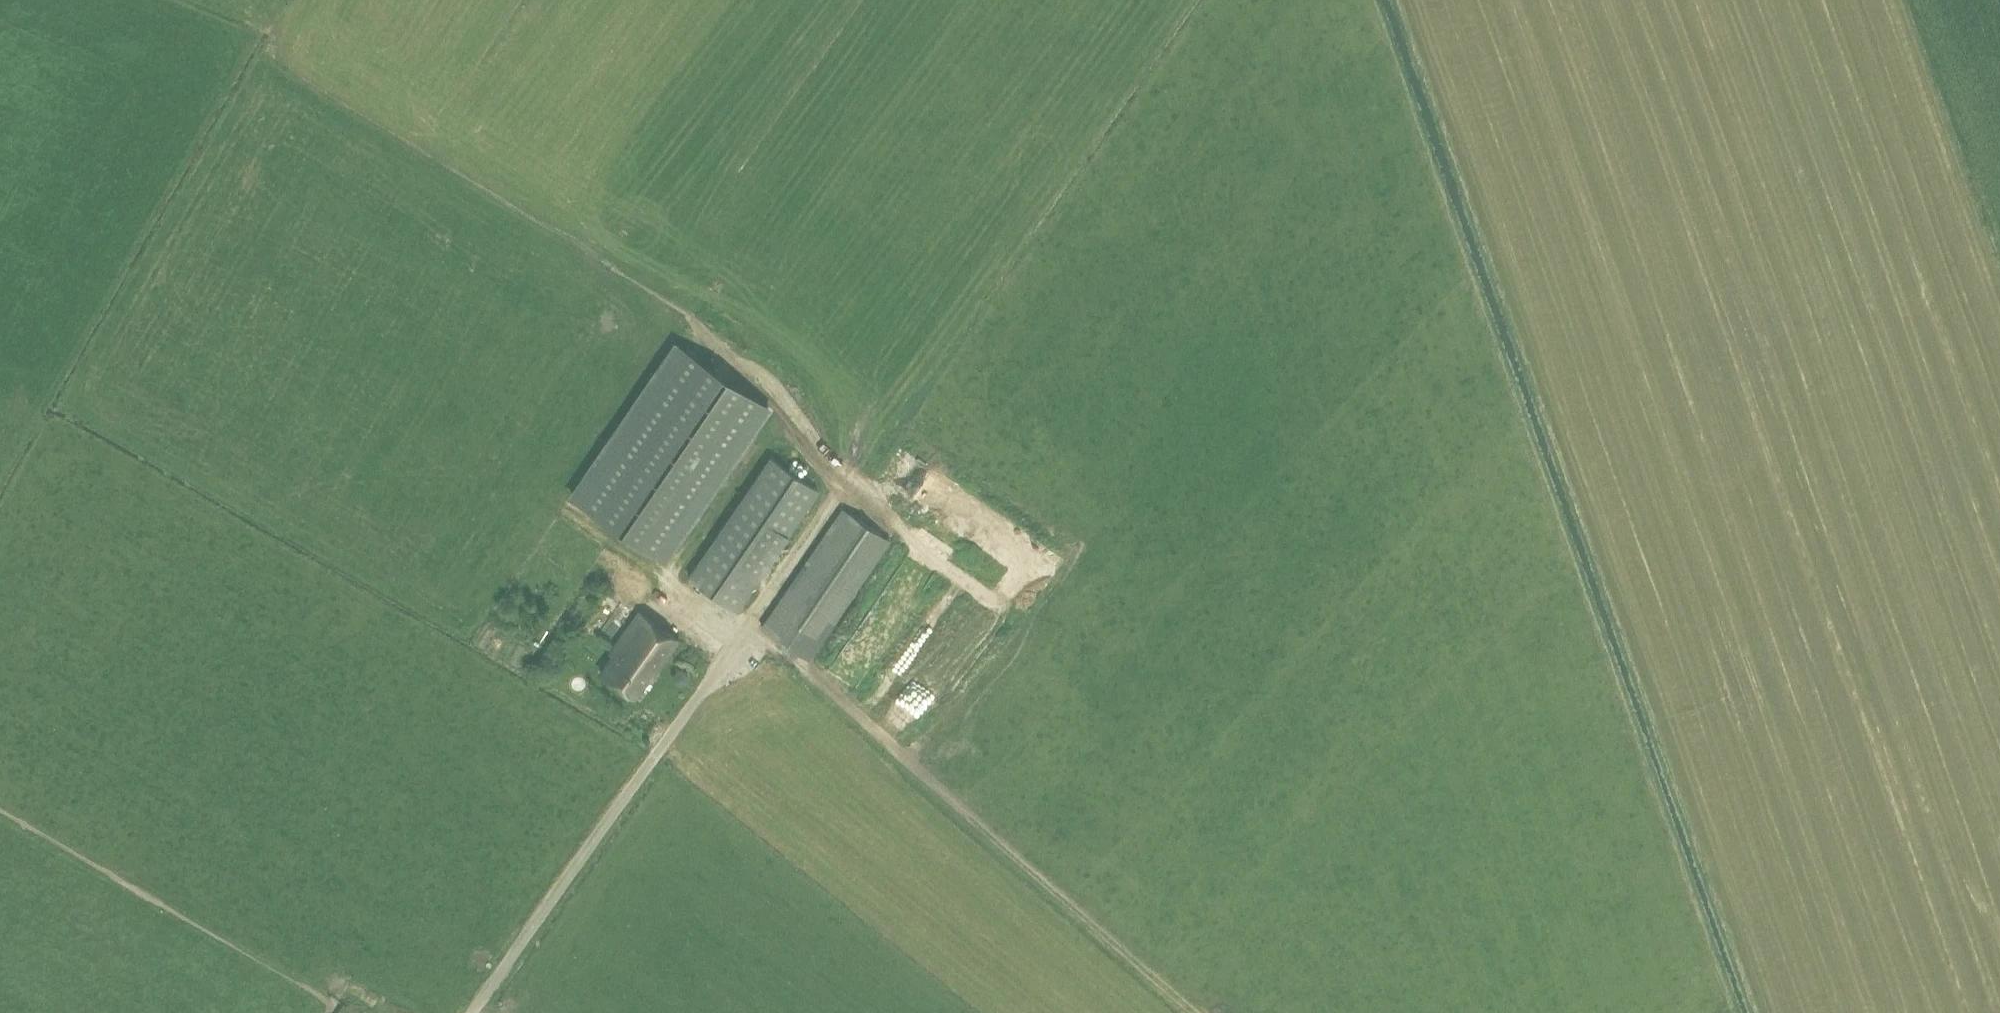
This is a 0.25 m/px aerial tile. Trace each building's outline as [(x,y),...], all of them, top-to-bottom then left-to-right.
[(566,493),(665,560),(770,407),(671,339),(566,493)] [(772,458),(690,577),(737,609),(819,490),(772,458)] [(1000,527),(992,527),(995,507),(979,505),(974,544),(998,546),(1000,527)] [(844,509),(763,627),(810,659),(890,540),(844,509)] [(678,637),(638,610),(609,653),(612,655),(601,671),(634,695),(648,675),(651,677),(678,637)] [(926,617),(902,652),(917,663),(941,628),(926,617)] [(882,653),(894,640),(880,628),(868,640),(882,653)] [(903,659),(891,678),(899,683),(911,664),(903,659)]
